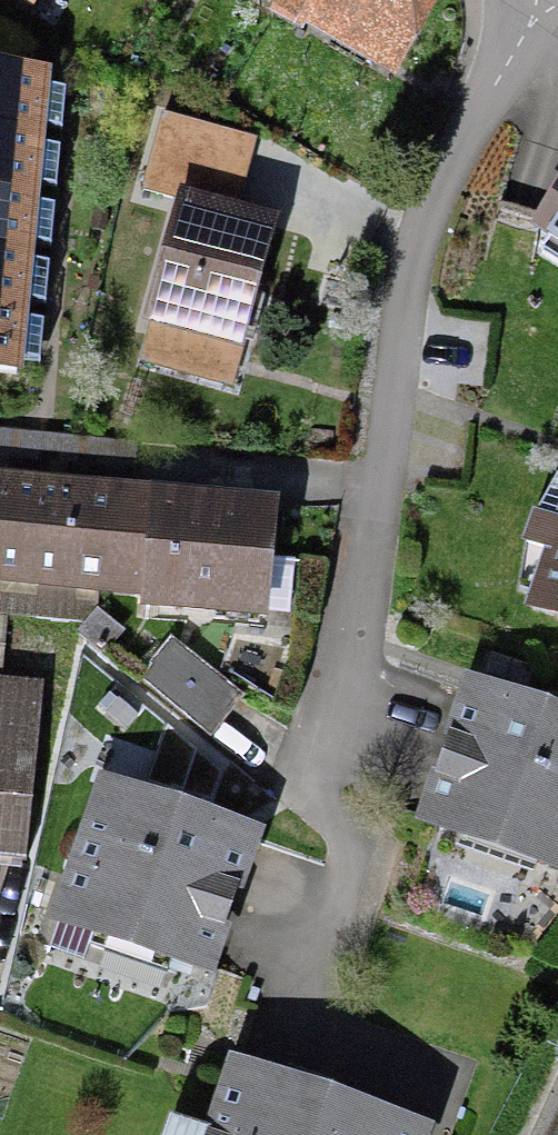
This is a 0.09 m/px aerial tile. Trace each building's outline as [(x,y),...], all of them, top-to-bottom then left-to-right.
[(388,51),(417,0),(296,0),(388,51)] [(33,197),(36,171),(39,139),(41,112),(44,80),(0,75),(0,372),(16,373),(19,337),(22,312),(24,284),(27,254),(30,227),(33,197)] [(249,140),(166,117),(146,190),(229,213),(249,140)] [(230,343),(261,228),(184,207),(152,322),(230,343)] [(0,430),(0,453),(138,466),(140,443),(0,430)] [(154,589),(153,600),(263,611),(267,565),(272,513),(0,487),(0,575),(154,589)] [(540,517),(530,546),(557,555),(557,523),(540,517)] [(543,608),(557,613),(557,562),(543,608)] [(6,676),(12,617),(0,616),(0,675),(6,676)] [(175,645),(143,684),(204,733),(236,693),(175,645)] [(23,861),(42,690),(0,686),(0,858),(23,861)] [(484,699),(441,826),(557,865),(557,724),(484,699)] [(55,924),(209,975),(255,839),(101,788),(55,924)] [(235,1070),(213,1134),(424,1134),(235,1070)]
